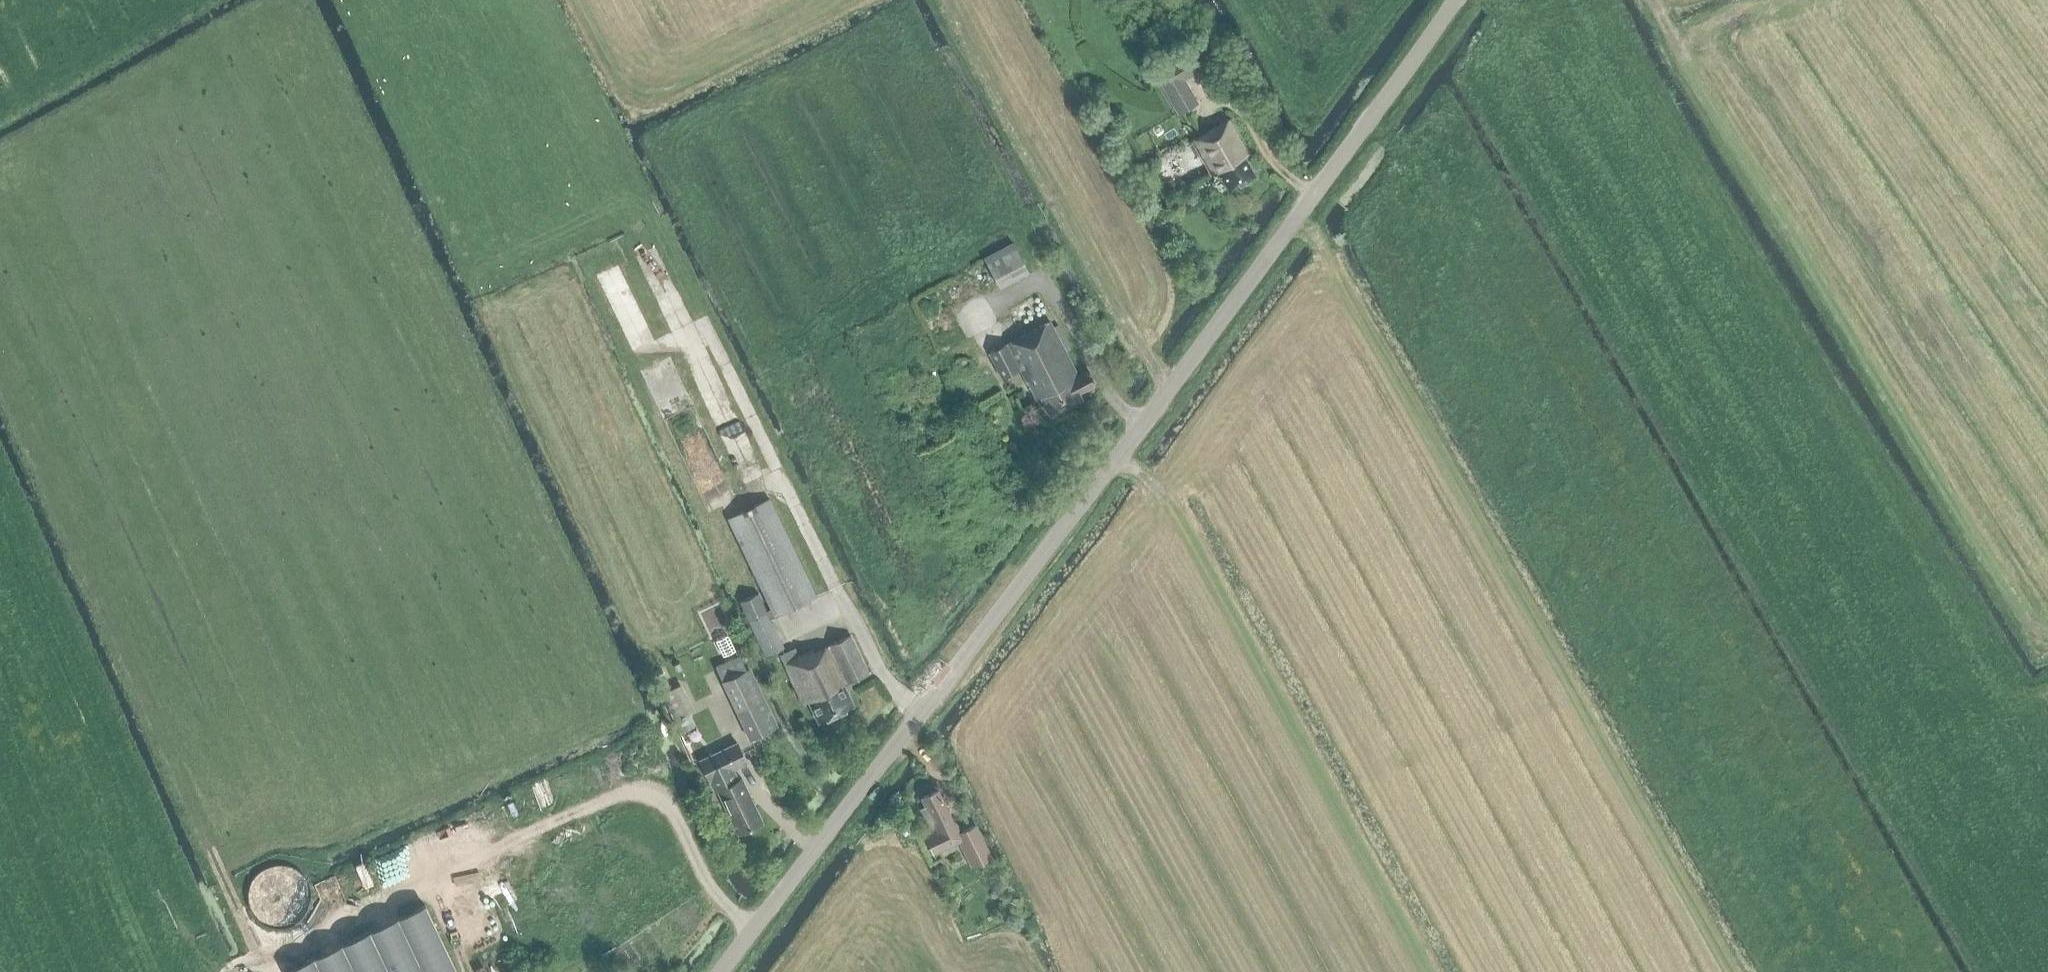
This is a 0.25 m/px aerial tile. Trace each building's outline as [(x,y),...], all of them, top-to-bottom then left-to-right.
[(1160,68),(1153,72),(1178,116),(1199,104),(1186,81),(1210,67),(1196,43),(1158,65),(1160,68)] [(1202,205),(1233,187),(1204,138),(1173,156),(1202,205)] [(986,287),(1016,274),(1003,243),(973,256),(986,287)] [(1018,370),(1033,399),(1038,397),(1049,416),(1081,399),(1077,392),(1093,383),(1087,371),(1077,376),(1048,321),(987,353),(1002,379),(1018,370)] [(772,609),(767,611),(759,594),(741,602),(766,657),(785,649),(771,618),(817,597),(772,499),(730,518),(772,609)] [(803,706),(809,703),(817,722),(853,706),(843,685),(868,674),(850,635),(812,653),(811,650),(799,655),(796,648),(780,655),(803,706)] [(778,727),(750,669),(746,670),(739,656),(715,667),(722,682),(721,682),(749,740),(778,727)] [(660,668),(650,672),(654,680),(664,675),(660,668)] [(664,675),(654,680),(661,695),(671,690),(664,675)] [(689,714),(676,688),(671,690),(661,695),(674,721),(689,714)] [(744,763),(735,743),(698,760),(712,792),(715,791),(735,833),(759,822),(739,778),(731,782),(726,771),(744,763)] [(959,831),(939,787),(919,797),(923,804),(917,807),(929,831),(925,833),(934,851),(961,838),(973,864),(990,856),(975,823),(959,831)] [(290,971),(442,971),(412,909),(377,926),(288,968),(290,971)]
